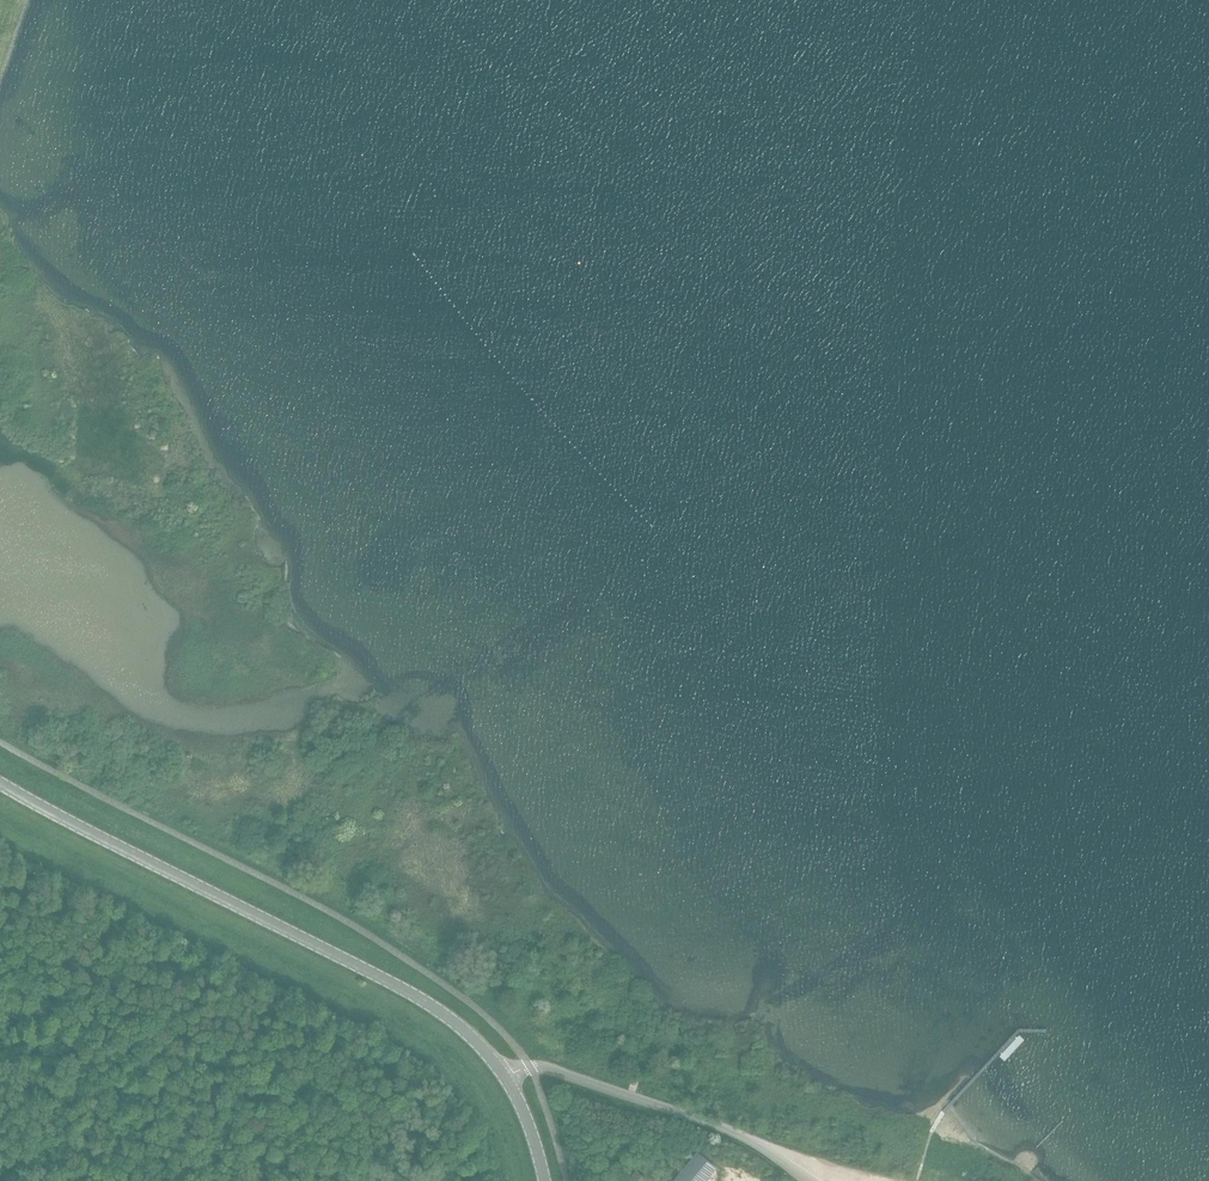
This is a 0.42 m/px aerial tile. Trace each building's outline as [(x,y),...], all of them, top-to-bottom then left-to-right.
[(714,1166),(694,1150),(669,1180),(665,1177),(662,1180),(701,1180),(714,1166)] [(633,1168),(622,1180),(641,1180),(644,1177),(633,1168)]
